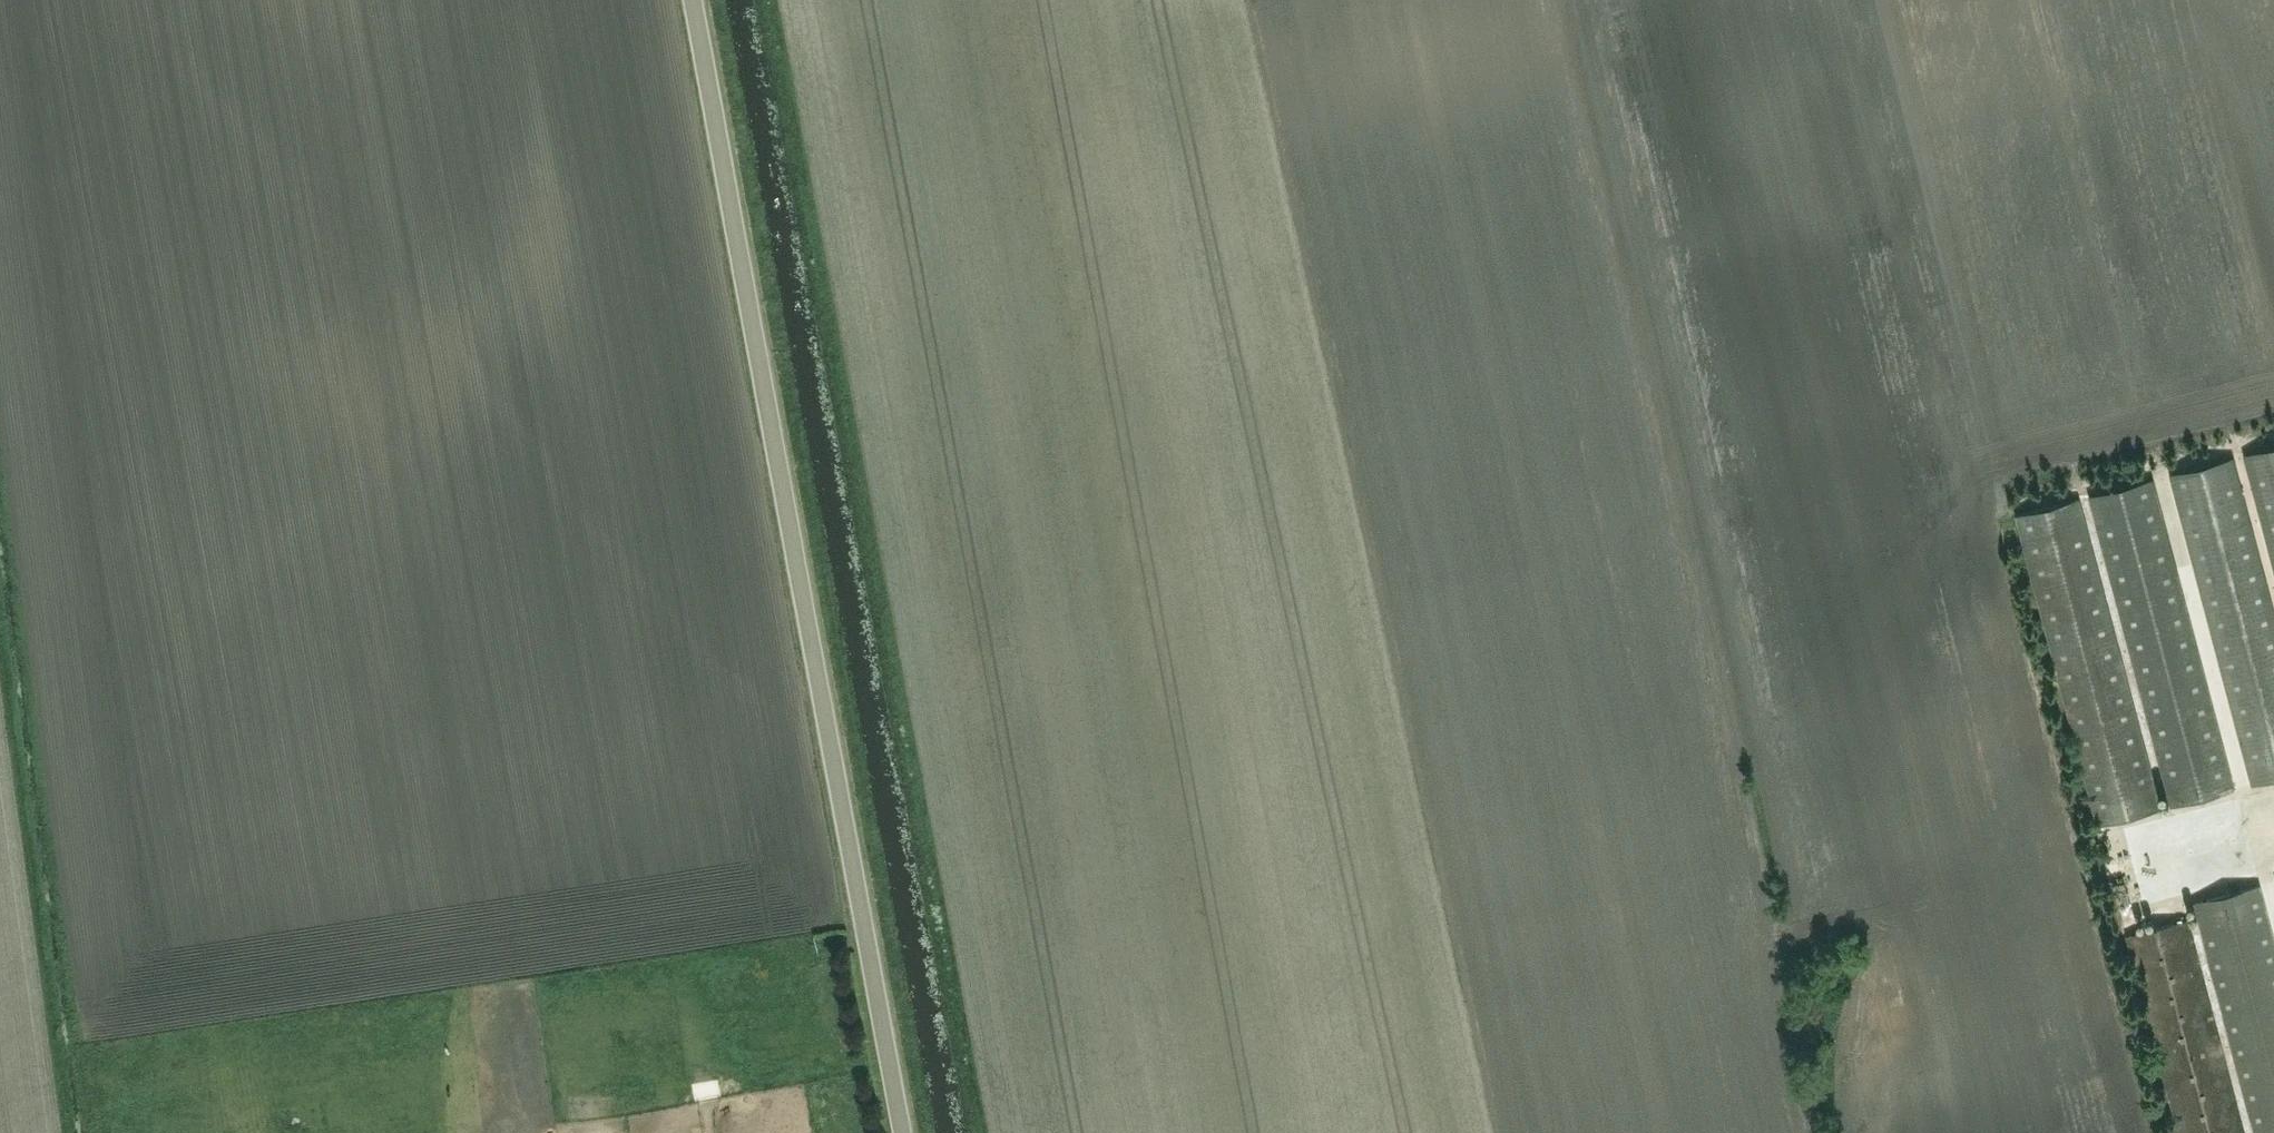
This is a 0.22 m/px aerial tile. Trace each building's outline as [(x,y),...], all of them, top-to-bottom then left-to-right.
[(2273,567),(2273,446),(2245,454),(2273,567)] [(2234,456),(2170,473),(2251,784),(2273,778),(2273,612),(2234,456)] [(2153,479),(2091,495),(2171,804),(2233,788),(2153,479)] [(2079,498),(2016,515),(2098,823),(2161,807),(2079,498)] [(2123,862),(2132,881),(2150,873),(2141,854),(2123,862)] [(2259,886),(2195,902),(2256,1132),(2273,1132),(2273,943),(2259,886)] [(2181,1132),(2243,1132),(2186,919),(2128,934),(2181,1132)]
